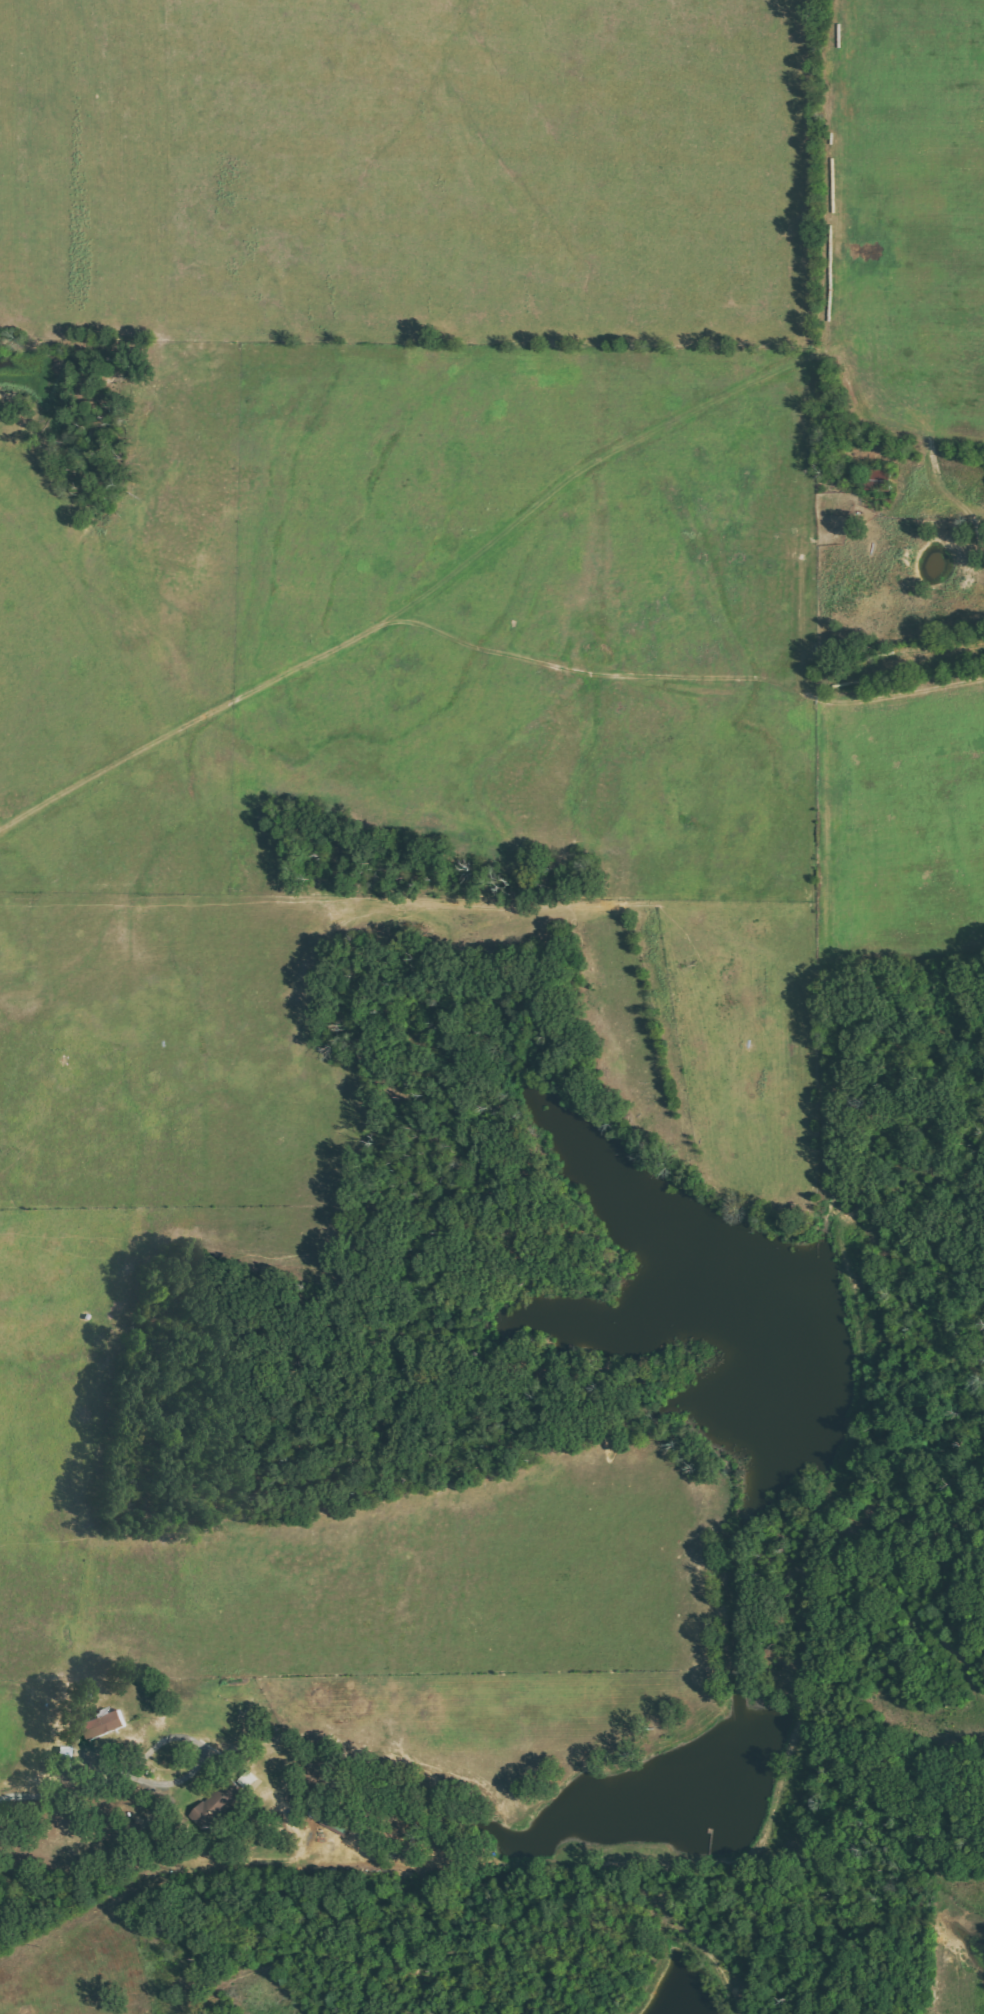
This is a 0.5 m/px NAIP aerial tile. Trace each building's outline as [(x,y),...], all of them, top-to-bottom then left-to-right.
[(96,1718),(81,1723),(87,1739),(124,1725),(118,1709),(109,1712),(107,1707),(94,1712),(96,1718)] [(208,1830),(244,1791),(229,1776),(192,1815),(208,1830)]
